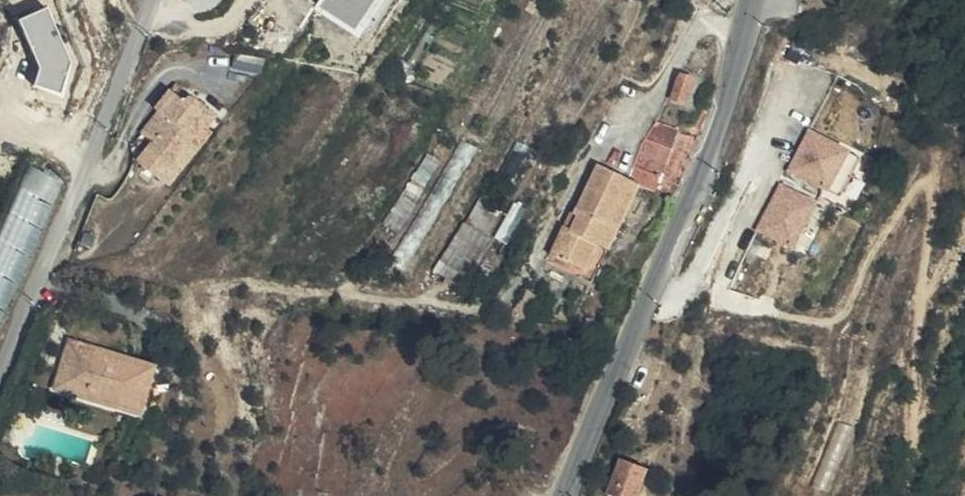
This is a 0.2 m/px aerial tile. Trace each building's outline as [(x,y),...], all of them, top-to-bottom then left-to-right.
[(73,61),(111,53),(99,0),(59,0),(73,61)] [(318,7),(363,36),(387,0),(323,0),(318,7)] [(685,102),(694,80),(682,76),(674,98),(685,102)] [(226,119),(179,81),(157,108),(161,112),(145,132),(157,142),(142,160),(173,185),(226,119)] [(679,197),(699,137),(661,125),(641,181),(602,162),(577,211),(582,213),(574,229),(569,227),(555,253),(589,270),(603,243),(614,248),(645,186),(679,197)] [(812,129),(791,169),(831,189),(852,150),(812,129)] [(465,139),(393,260),(408,269),(480,148),(465,139)] [(0,235),(0,316),(63,181),(32,167),(0,235)] [(783,185),(761,229),(795,247),(818,202),(783,185)] [(435,269),(459,284),(490,236),(467,220),(435,269)] [(143,415),(157,365),(72,339),(56,389),(143,415)] [(610,492),(621,495),(640,495),(650,468),(623,458),(610,492)]
